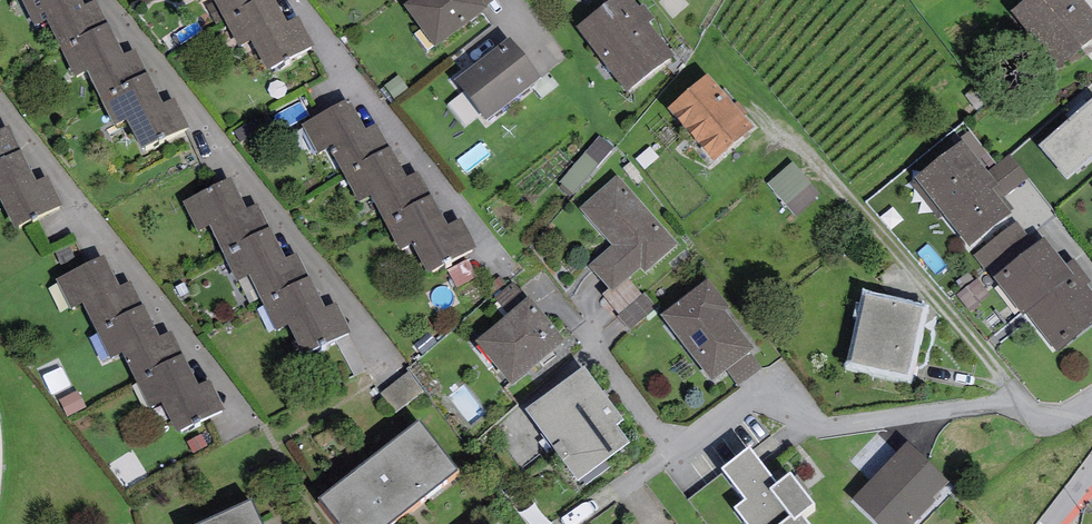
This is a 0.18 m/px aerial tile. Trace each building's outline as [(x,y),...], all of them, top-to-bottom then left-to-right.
[(35,29),(48,23),(61,49),(109,26),(97,1),(86,7),(82,0),(22,0),(35,29)] [(225,20),(263,0),(214,0),(225,20)] [(275,0),(263,0),(225,20),(240,48),(251,43),(267,73),(315,48),(298,18),(287,23),(275,0)] [(404,7),(435,49),(488,10),(486,7),(480,0),(413,0),(404,7)] [(576,29),(627,94),(674,58),(650,26),(655,22),(643,7),(639,10),(632,0),(614,0),(576,29)] [(1016,8),(1063,66),(1091,43),(1091,0),(1026,0),(1016,8)] [(123,57),(109,26),(61,49),(75,79),(88,73),(100,100),(149,77),(136,51),(123,57)] [(454,82),(486,124),(541,81),(510,40),(454,82)] [(707,76),(666,111),(713,165),(754,130),(707,76)] [(162,106),(149,77),(100,100),(114,129),(125,124),(140,155),(188,132),(174,101),(162,106)] [(1036,145),(1066,182),(1091,161),(1091,99),(1036,145)] [(311,121),(301,126),(317,156),(330,149),(343,175),(390,150),(377,125),(366,131),(350,101),(311,121)] [(21,152),(8,126),(0,130),(0,163),(21,152)] [(599,133),(558,178),(574,192),(614,146),(599,133)] [(963,144),(914,181),(967,250),(1011,217),(999,201),(993,192),(997,189),(987,174),(963,144)] [(406,179),(390,150),(343,175),(359,204),(371,197),(385,224),(433,199),(419,173),(406,179)] [(21,152),(0,163),(0,201),(15,230),(62,206),(47,175),(36,181),(21,152)] [(1010,156),(987,174),(997,189),(993,192),(999,201),(1028,179),(1010,156)] [(792,161),(767,182),(795,214),(819,193),(792,161)] [(677,245),(618,176),(580,208),(613,246),(589,267),(609,290),(612,294),(629,280),(642,269),(645,273),(677,245)] [(230,179),(181,204),(196,234),(209,227),(222,253),(270,229),(257,205),(246,210),(230,179)] [(448,227),(433,199),(385,224),(400,252),(411,246),(428,277),(475,252),(459,221),(448,227)] [(974,256),(994,280),(1036,246),(1016,222),(974,256)] [(285,259),(270,229),(222,253),(237,283),(250,276),(263,303),(311,279),(298,253),(285,259)] [(994,280),(1023,318),(1028,315),(1057,353),(1091,326),(1091,292),(1087,286),(1091,282),(1074,261),(1066,267),(1045,240),(1036,246),(994,280)] [(103,257),(54,281),(69,311),(82,305),(95,331),(142,307),(130,282),(118,288),(103,257)] [(326,308),(311,279),(263,303),(278,332),(289,326),(304,357),(352,333),(337,302),(326,308)] [(642,296),(629,280),(612,294),(609,290),(597,300),(614,320),(618,316),(642,296)] [(709,281),(661,317),(713,383),(727,373),(750,354),(755,351),(726,314),(731,310),(709,281)] [(657,309),(644,294),(642,296),(618,316),(631,331),(657,309)] [(565,344),(529,300),(476,343),(512,388),(565,344)] [(866,300),(851,365),(908,379),(923,311),(866,300)] [(158,337),(142,307),(95,331),(110,360),(122,354),(136,381),(183,357),(170,331),(158,337)] [(750,354),(727,373),(739,387),(762,369),(750,354)] [(198,385),(183,357),(136,381),(150,409),(161,404),(177,435),(225,411),(209,380),(198,385)] [(586,371),(526,413),(577,484),(631,446),(617,427),(623,423),(586,371)] [(78,391),(61,399),(69,414),(86,406),(78,391)] [(319,505),(334,523),(398,523),(459,476),(420,426),(319,505)] [(852,500),(877,523),(915,523),(952,486),(906,443),(852,500)] [(749,445),(721,466),(746,498),(735,506),(749,523),(811,523),(802,513),(815,503),(791,472),(778,482),(749,445)] [(206,523),(262,523),(252,503),(206,523)]
